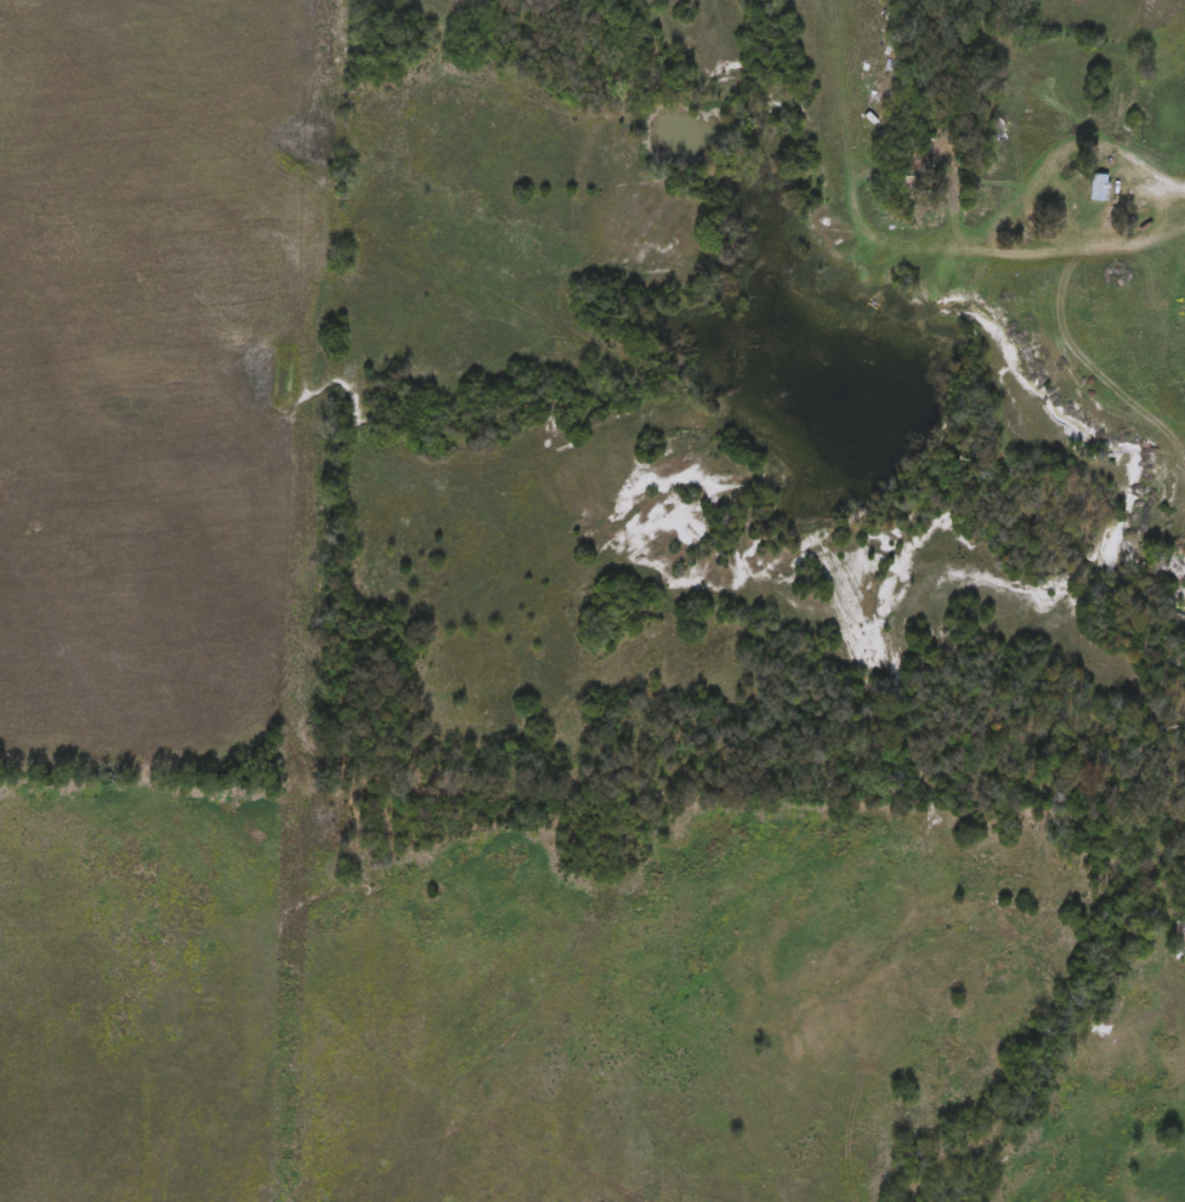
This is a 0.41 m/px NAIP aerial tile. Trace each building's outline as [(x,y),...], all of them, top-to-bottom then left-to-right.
[(1111,175),(1110,203),(1092,202),(1093,175),(1111,175)] [(1174,920),(1184,920),(1184,959),(1174,959),(1174,920)]
